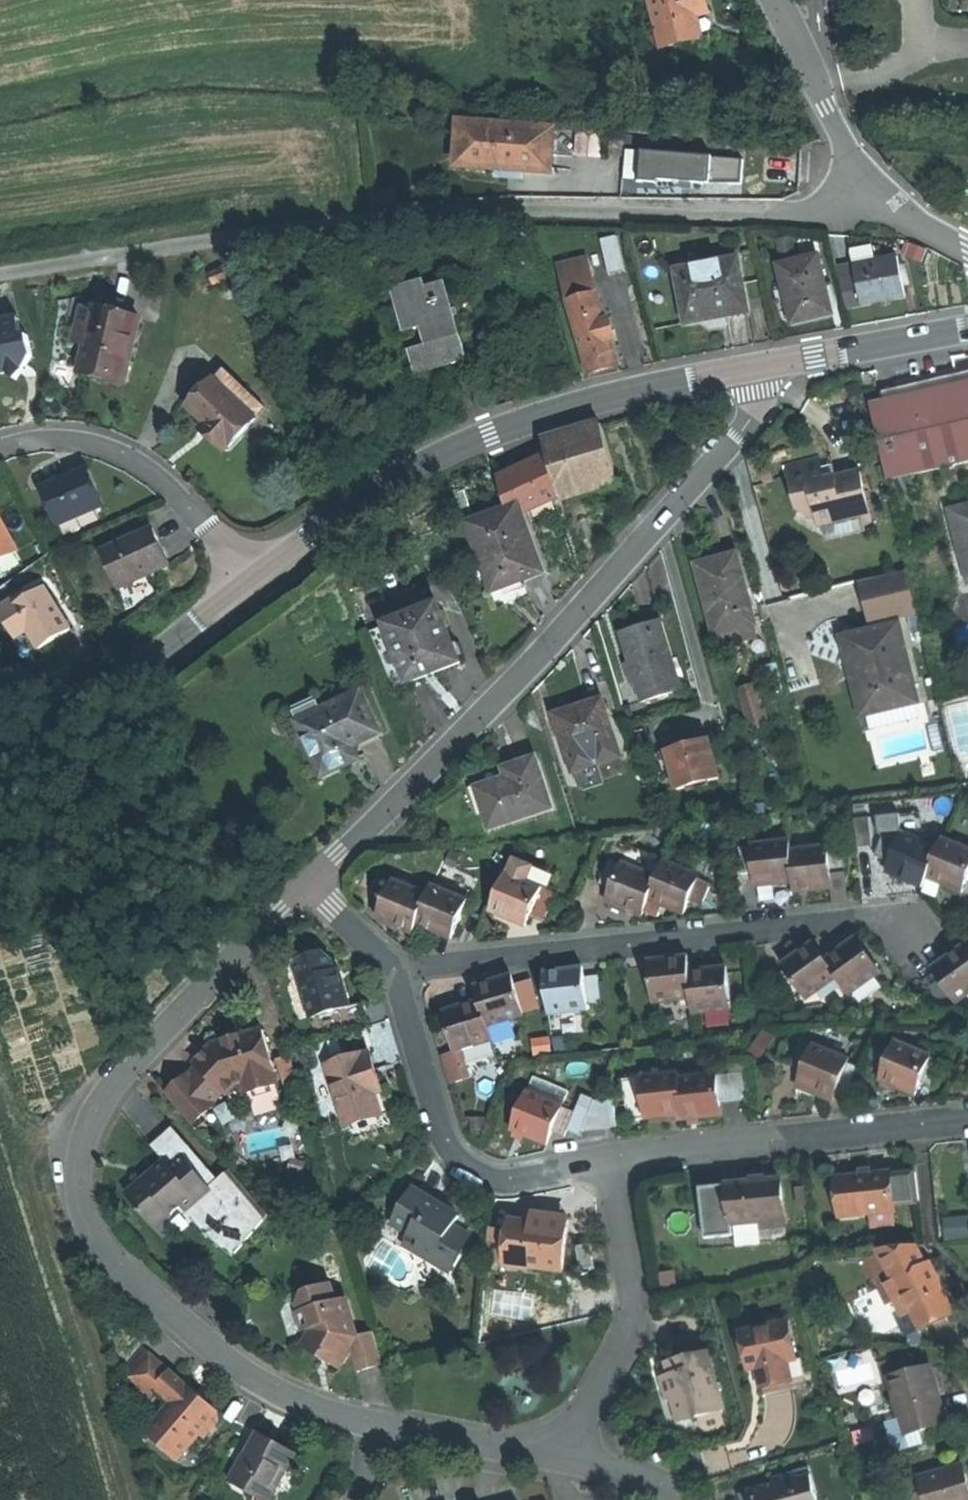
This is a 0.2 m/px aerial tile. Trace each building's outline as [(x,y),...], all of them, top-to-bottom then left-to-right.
[(667,50),(705,39),(698,17),(710,13),(706,0),(652,0),(665,41),(667,50)] [(657,60),(654,61),(666,101),(681,96),(667,50),(665,41),(652,45),(657,60)] [(469,144),(468,167),(507,170),(554,173),(557,130),(463,123),(461,143),(469,144)] [(716,156),(642,150),(640,181),(660,183),(663,180),(702,183),(715,183),(716,157),(716,156)] [(747,159),(716,157),(715,183),(745,184),(747,159)] [(794,238),(779,242),(784,259),(799,255),(794,238)] [(626,254),(610,258),(617,288),(633,284),(626,254)] [(822,254),(781,264),(788,288),(792,303),(797,323),(817,318),(837,313),(822,254)] [(861,275),(867,305),(890,300),(911,295),(903,256),(859,265),(861,275)] [(743,259),(681,272),(692,323),(723,317),(753,310),(743,259)] [(211,271),(215,283),(234,277),(230,266),(211,271)] [(572,302),(601,293),(596,275),(567,284),(572,302)] [(845,279),(851,308),(867,305),(861,275),(845,279)] [(406,332),(429,326),(434,346),(413,352),(419,374),(451,365),(471,360),(449,284),(430,289),(428,282),(404,289),(409,306),(400,309),(406,332)] [(792,303),(788,288),(778,291),(782,306),(792,303)] [(580,328),(609,320),(601,293),(572,302),(580,328)] [(88,344),(82,366),(105,372),(128,378),(143,320),(98,308),(95,316),(88,344)] [(88,344),(95,316),(84,313),(76,341),(88,344)] [(5,372),(16,380),(32,356),(28,335),(23,336),(19,318),(0,322),(0,373),(5,372)] [(609,370),(622,366),(609,320),(580,328),(593,374),(609,370)] [(215,378),(256,417),(266,407),(241,383),(225,368),(215,378)] [(212,428),(210,430),(228,446),(256,417),(215,378),(189,406),(204,420),(212,428)] [(967,463),(967,383),(934,391),(874,404),(891,480),(967,463)] [(569,434),(546,441),(551,456),(563,499),(622,482),(605,424),(569,434)] [(563,499),(551,456),(504,475),(512,499),(520,497),(529,499),(532,509),(563,499)] [(795,468),(805,509),(818,518),(828,515),(830,524),(870,516),(879,514),(869,474),(845,480),(839,457),(816,463),(795,468)] [(64,479),(43,488),(59,525),(100,507),(84,470),(64,479)] [(549,572),(526,505),(472,523),(496,591),(506,587),(509,594),(518,591),(530,586),(527,580),(549,572)] [(957,513),(967,548),(967,510),(957,513)] [(881,523),(879,514),(870,516),(872,526),(881,523)] [(17,551),(0,521),(0,560),(17,551)] [(163,546),(154,528),(104,552),(122,590),(173,565),(163,546)] [(722,559),(700,565),(719,635),(721,634),(759,624),(760,624),(742,554),(722,559)] [(912,571),(864,582),(874,624),(922,613),(912,571)] [(0,612),(0,613),(17,640),(29,632),(41,651),(76,628),(50,587),(35,596),(32,592),(7,608),(0,612)] [(467,661),(444,603),(391,623),(393,628),(375,635),(390,675),(409,668),(414,682),(439,672),(467,661)] [(685,689),(665,620),(643,627),(624,633),(645,701),(685,689)] [(865,717),(922,703),(903,622),(863,632),(846,636),(865,717)] [(759,624),(721,634),(723,642),(749,634),(751,640),(763,637),(759,624)] [(760,685),(745,689),(756,730),(771,726),(760,685)] [(359,690),(331,704),(333,708),(301,724),(324,772),(348,761),(342,747),(354,742),(378,730),(359,690)] [(558,714),(576,773),(624,758),(607,700),(585,706),(558,714)] [(680,790),(722,778),(711,738),(697,742),(656,753),(662,775),(674,771),(680,790)] [(486,810),(492,830),(556,809),(539,759),(520,765),(506,770),(509,778),(483,787),(490,809),(486,810)] [(923,816),(901,818),(907,830),(911,831),(910,833),(929,841),(923,816)] [(879,858),(894,865),(906,835),(907,832),(910,833),(911,831),(907,830),(901,818),(880,820),(882,836),(887,839),(879,858)] [(858,822),(861,850),(876,848),(873,820),(858,822)] [(909,881),(927,888),(931,880),(944,847),(929,841),(910,833),(907,832),(906,835),(894,865),(891,873),(909,881)] [(931,880),(947,886),(962,893),(967,880),(967,846),(948,838),(944,847),(931,880)] [(780,884),(797,882),(793,850),(792,839),(756,843),(756,846),(759,873),(761,886),(780,884)] [(746,875),(759,873),(756,846),(743,848),(746,875)] [(832,846),(793,850),(797,882),(798,892),(817,890),(837,888),(835,873),(832,849),(832,846)] [(832,849),(835,873),(847,872),(845,847),(832,849)] [(702,854),(695,871),(704,875),(702,878),(714,883),(723,863),(702,854)] [(515,860),(509,874),(545,889),(551,875),(515,860)] [(602,884),(615,889),(625,865),(613,860),(602,884)] [(661,878),(652,898),(669,905),(688,913),(693,900),(702,878),(704,875),(695,871),(668,860),(661,878)] [(624,908),(645,916),(652,898),(661,878),(626,863),(625,865),(615,889),(610,902),(624,908)] [(849,872),(847,872),(835,873),(837,888),(838,904),(852,902),(849,872)] [(509,874),(495,907),(511,914),(531,922),(533,916),(545,889),(509,874)] [(702,878),(693,900),(706,905),(715,883),(714,883),(702,878)] [(431,898),(423,916),(441,924),(459,931),(473,898),(437,882),(431,898)] [(398,924),(416,932),(423,916),(431,898),(397,883),(383,917),(398,924)] [(557,894),(545,889),(533,916),(546,921),(557,894)] [(848,955),(832,966),(843,981),(854,996),(885,974),(863,944),(848,955)] [(812,1003),(843,981),(832,966),(820,949),(803,960),(789,971),(807,996),(812,1003)] [(939,974),(962,1004),(967,1000),(967,952),(952,964),(939,974)] [(295,963),(301,983),(337,972),(334,962),(325,954),(295,963)] [(658,1004),(695,1000),(693,978),(691,962),(672,965),(654,967),(658,1004)] [(807,996),(789,971),(777,979),(795,1004),(807,996)] [(301,983),(312,1020),(348,1009),(342,990),(337,972),(301,983)] [(548,978),(552,1017),(591,1013),(591,1008),(588,978),(588,974),(570,976),(548,978)] [(709,976),(693,978),(695,1000),(697,1015),(735,1011),(730,974),(709,976)] [(954,1015),(967,1014),(967,1012),(962,1004),(939,974),(929,982),(954,1015)] [(588,978),(591,1008),(605,1006),(602,977),(588,978)] [(484,1009),(490,1028),(526,1018),(516,983),(497,988),(480,993),(484,1009)] [(458,1054),(494,1043),(490,1028),(484,1009),(465,1014),(448,1019),(458,1054)] [(189,1075),(166,1094),(192,1125),(215,1106),(214,1104),(226,1094),(228,1096),(239,1087),(250,1083),(253,1094),(283,1085),(280,1074),(281,1074),(268,1032),(245,1039),(243,1032),(228,1036),(230,1044),(218,1048),(208,1055),(197,1065),(207,1076),(197,1085),(189,1075)] [(343,1036),(330,1040),(334,1053),(327,1055),(329,1063),(349,1057),(343,1036)] [(795,1067),(808,1073),(817,1051),(805,1045),(795,1067)] [(899,1045),(883,1083),(900,1090),(919,1098),(925,1085),(934,1063),(935,1061),(899,1045)] [(818,1093),(837,1102),(838,1098),(852,1067),(854,1063),(819,1047),(817,1051),(808,1073),(802,1086),(818,1093)] [(349,1057),(329,1063),(328,1063),(344,1120),(380,1109),(372,1083),(370,1073),(364,1055),(364,1053),(349,1057)] [(372,1053),(364,1055),(370,1073),(377,1071),(375,1064),(372,1053)] [(462,1054),(444,1059),(452,1087),(470,1082),(462,1054)] [(380,1081),(377,1071),(370,1073),(372,1083),(380,1081)] [(656,1118),(686,1116),(682,1078),(682,1073),(625,1078),(629,1121),(656,1118)] [(529,1090),(566,1105),(572,1090),(535,1075),(529,1090)] [(720,1075),(682,1078),(686,1116),(686,1121),(707,1119),(724,1117),(723,1103),(735,1102),(733,1076),(720,1078),(720,1075)] [(564,1108),(566,1105),(529,1090),(512,1131),(527,1137),(549,1146),(555,1132),(564,1108)] [(593,1112),(588,1124),(623,1122),(621,1095),(600,1096),(598,1101),(593,1112)] [(572,1129),(584,1135),(588,1124),(593,1112),(598,1101),(585,1096),(578,1114),(572,1129)] [(572,1129),(578,1114),(564,1108),(555,1132),(568,1137),(572,1129)] [(381,1116),(380,1109),(344,1120),(345,1126),(381,1116)] [(152,1147),(165,1163),(169,1167),(183,1156),(214,1195),(197,1209),(194,1206),(185,1213),(198,1229),(226,1253),(269,1217),(231,1172),(219,1182),(174,1130),(152,1147)] [(126,1195),(154,1230),(162,1223),(181,1208),(185,1213),(194,1206),(197,1209),(214,1195),(183,1156),(169,1167),(165,1163),(146,1178),(126,1195)] [(866,1178),(839,1181),(843,1218),(873,1215),(897,1213),(898,1213),(897,1207),(894,1178),(894,1175),(866,1178)] [(894,1178),(897,1207),(922,1205),(919,1175),(894,1178)] [(789,1221),(784,1182),(755,1186),(732,1188),(736,1227),(789,1221)] [(438,1202),(414,1188),(394,1222),(411,1233),(406,1242),(453,1270),(473,1237),(455,1226),(461,1216),(438,1202)] [(736,1227),(732,1188),(715,1190),(720,1229),(736,1227)] [(899,1228),(897,1213),(873,1215),(874,1231),(899,1228)] [(546,1216),(535,1214),(534,1222),(554,1225),(555,1217),(546,1216)] [(509,1235),(505,1260),(565,1269),(571,1227),(554,1225),(534,1222),(511,1218),(509,1235)] [(947,1221),(949,1240),(967,1238),(967,1219),(947,1221)] [(168,1231),(162,1223),(154,1230),(160,1238),(168,1231)] [(509,1235),(491,1232),(487,1258),(505,1260),(509,1235)] [(582,1271),(596,1268),(592,1246),(578,1249),(582,1271)] [(880,1251),(897,1285),(930,1267),(920,1247),(880,1251)] [(890,1288),(898,1302),(907,1298),(923,1328),(942,1319),(956,1311),(933,1266),(930,1267),(897,1285),(890,1288)] [(376,1335),(375,1333),(359,1337),(350,1304),(337,1307),(334,1289),(304,1293),(297,1307),(304,1309),(308,1331),(306,1337),(303,1345),(312,1350),(324,1356),(326,1352),(337,1357),(341,1361),(350,1353),(354,1353),(360,1373),(385,1366),(384,1365),(376,1335)] [(304,1309),(297,1307),(294,1312),(298,1332),(306,1337),(308,1331),(304,1309)] [(789,1323),(745,1333),(749,1350),(746,1350),(751,1370),(759,1368),(764,1388),(778,1385),(793,1382),(788,1362),(798,1360),(797,1358),(789,1323)] [(180,1382),(144,1350),(129,1368),(135,1373),(131,1378),(152,1396),(158,1390),(174,1404),(157,1424),(165,1430),(156,1439),(179,1459),(201,1434),(205,1437),(218,1422),(217,1414),(180,1382)] [(723,1409),(706,1351),(668,1362),(672,1374),(661,1377),(665,1391),(667,1397),(672,1396),(679,1422),(700,1416),(704,1430),(725,1424),(721,1410),(723,1409)] [(798,1360),(788,1362),(793,1382),(794,1389),(809,1385),(803,1357),(797,1358),(798,1360)] [(894,1377),(910,1435),(951,1424),(947,1409),(943,1396),(940,1381),(935,1365),(894,1377)] [(947,1379),(940,1381),(943,1396),(951,1394),(947,1379)] [(674,1424),(679,1422),(672,1396),(667,1397),(674,1424)] [(277,1444),(260,1435),(244,1464),(241,1462),(230,1481),(249,1492),(251,1488),(267,1497),(279,1477),(281,1478),(295,1454),(277,1444)] [(930,1499),(967,1499),(967,1469),(967,1467),(924,1478),(930,1499)] [(749,1492),(751,1499),(819,1499),(812,1475),(798,1479),(796,1472),(773,1479),(774,1485),(749,1492)]
